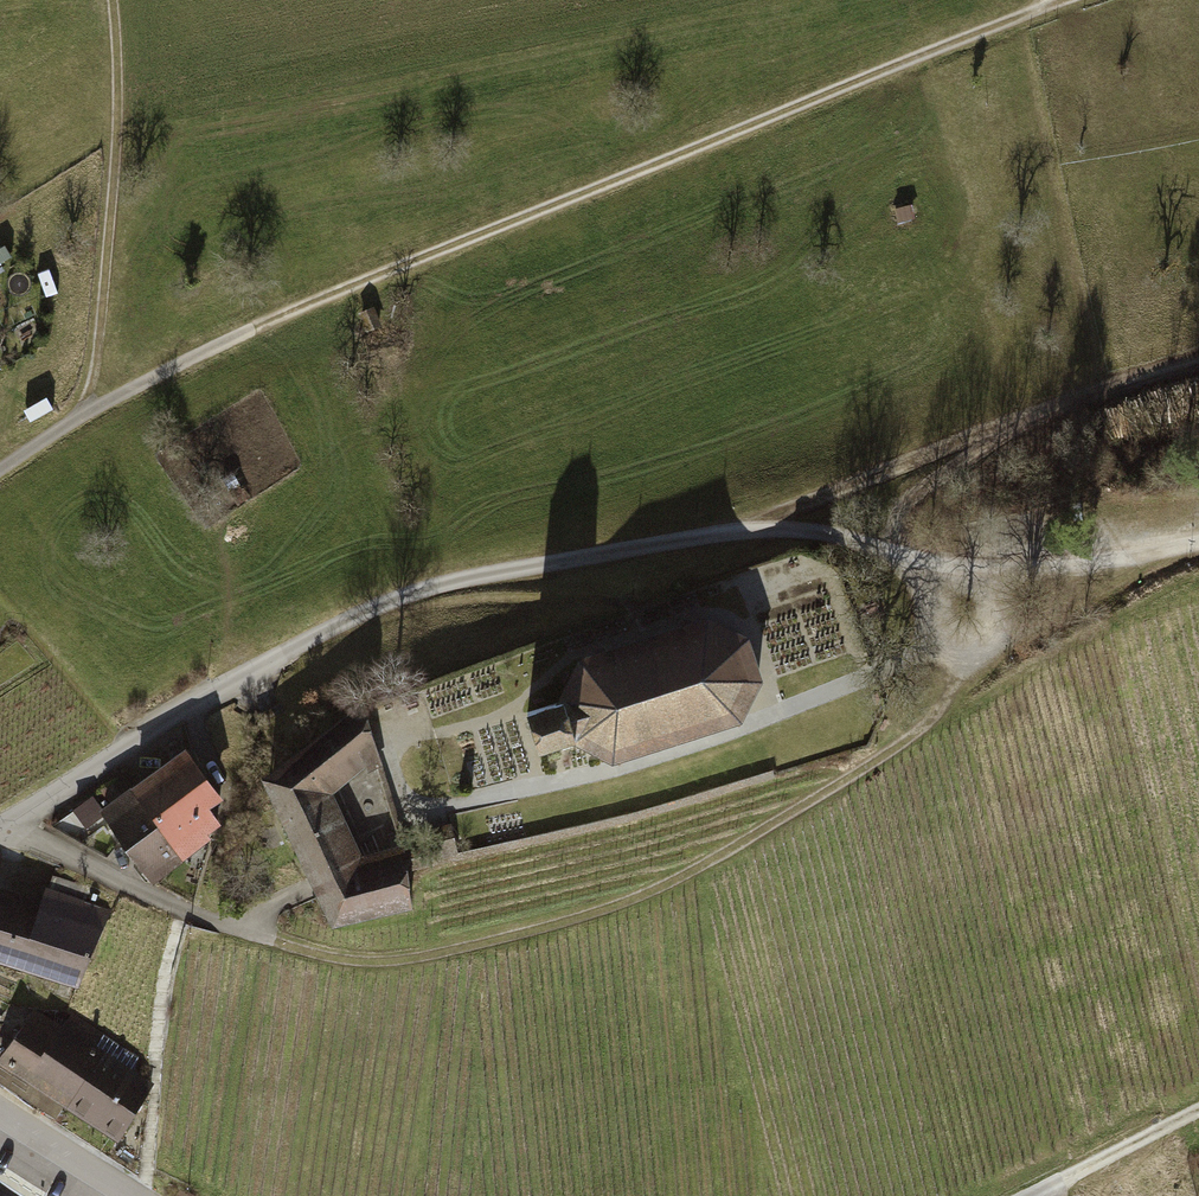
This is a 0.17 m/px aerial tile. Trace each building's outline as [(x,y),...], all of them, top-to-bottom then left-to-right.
[(563,730),(606,752),(690,725),(732,712),(755,676),(745,639),(699,614),(576,652),(555,698),(526,707),(535,737),(563,730)] [(335,917),(416,895),(407,864),(399,832),(358,843),(331,777),(372,750),(361,702),(268,767),(335,917)] [(221,804),(183,751),(99,811),(153,886),(225,834),(209,812),(221,804)] [(0,881),(0,960),(78,986),(114,914),(0,881)] [(30,1014),(0,1060),(0,1079),(112,1153),(154,1091),(130,1075),(137,1064),(69,1019),(59,1034),(30,1014)]
